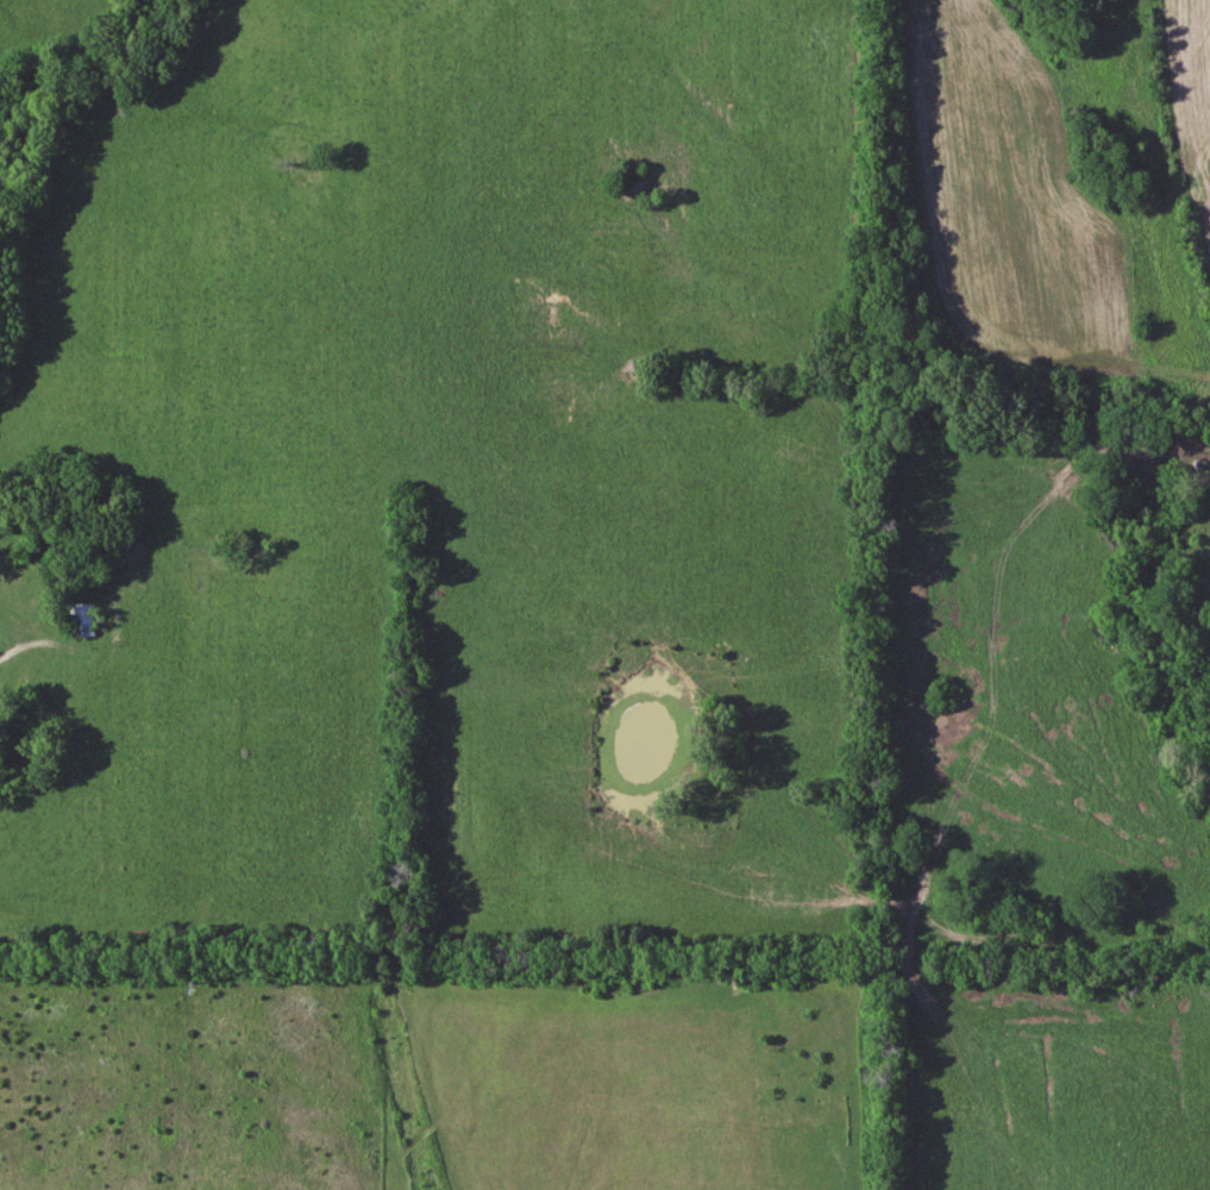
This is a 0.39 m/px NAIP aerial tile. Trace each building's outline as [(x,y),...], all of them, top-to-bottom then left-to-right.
[(99,603),(75,603),(75,636),(99,636),(99,603)]
